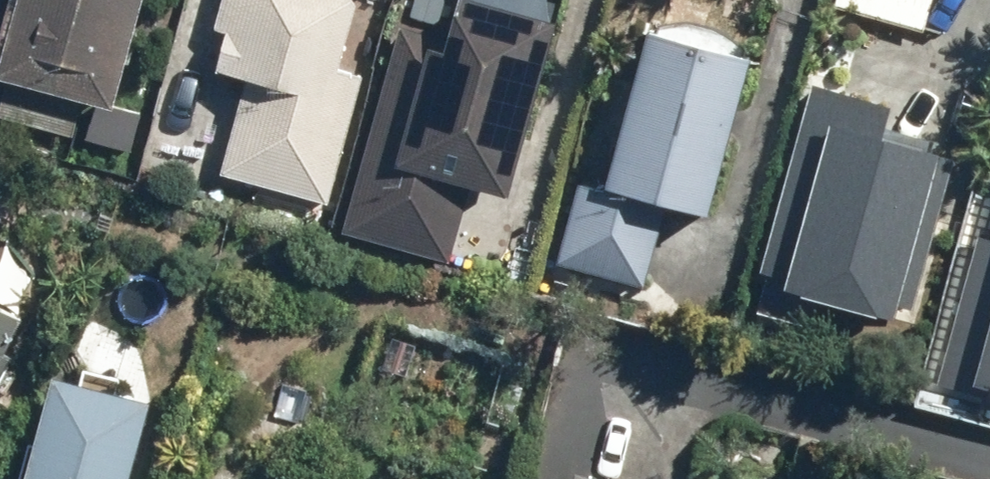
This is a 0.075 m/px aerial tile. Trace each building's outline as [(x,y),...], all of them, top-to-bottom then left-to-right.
[(0,47),(0,86),(5,87),(0,104),(0,120),(67,139),(76,107),(105,115),(137,0),(13,0),(0,47)] [(212,34),(220,36),(210,76),(240,85),(218,179),(326,208),(363,78),(335,71),(352,4),(350,0),(221,0),(212,34)] [(829,7),(921,34),(931,0),(831,0),(829,7)] [(439,44),(390,29),(329,232),(447,267),(469,196),(496,204),(548,32),(451,3),(439,44)] [(745,61),(640,34),(597,193),(574,187),(552,270),(639,292),(660,214),(701,225),(745,61)] [(914,125),(829,102),(776,291),(841,315),(912,335),(968,131),(916,117),(914,125)] [(986,243),(976,240),(935,390),(981,402),(982,398),(989,400),(989,229),(986,243)] [(15,321),(0,314),(0,352),(15,321)] [(145,409),(46,383),(20,478),(126,478),(145,409)]
